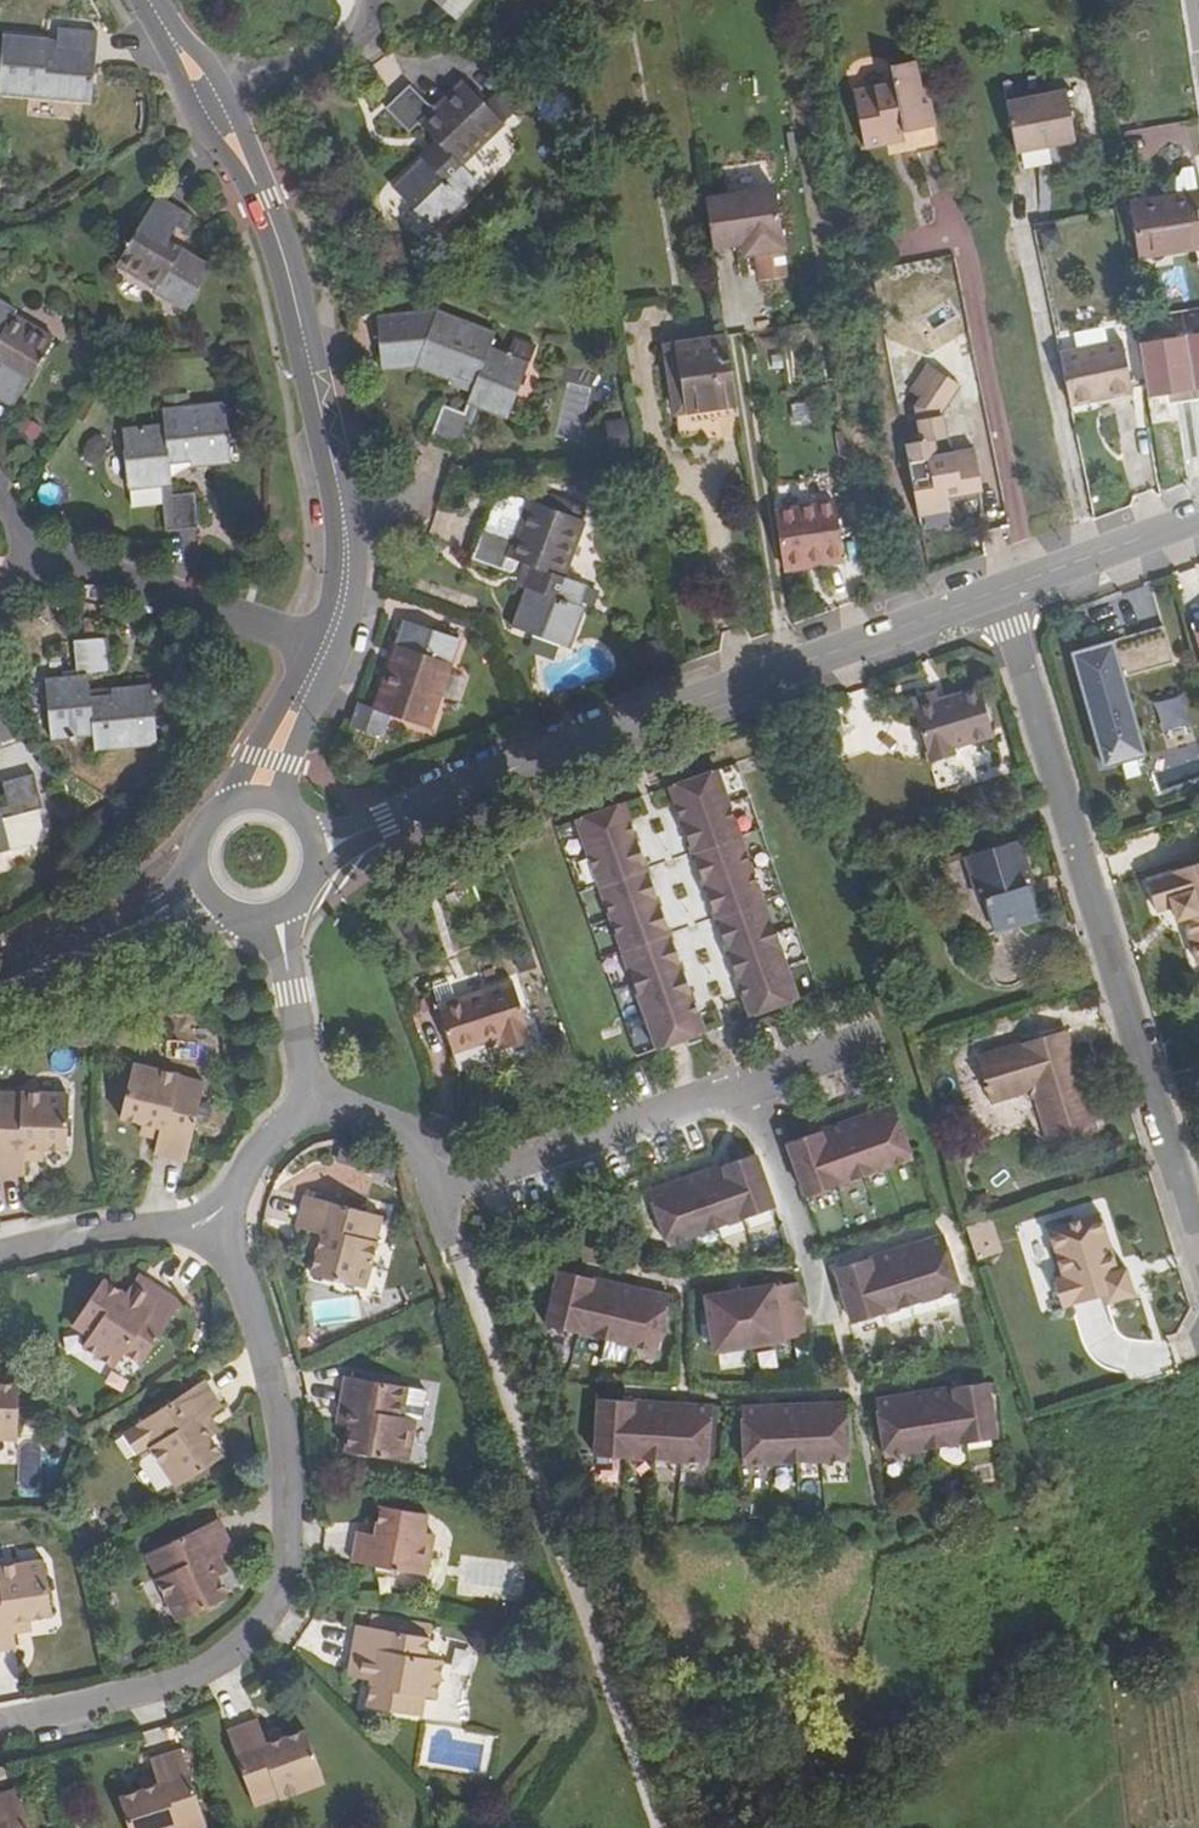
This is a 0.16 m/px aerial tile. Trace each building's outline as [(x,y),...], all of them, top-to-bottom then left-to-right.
[(438,9),(445,0),(427,0),(438,9)] [(4,38),(0,84),(0,97),(90,105),(98,37),(58,33),(57,55),(45,53),(46,40),(4,38)] [(915,124),(927,122),(917,81),(910,82),(905,56),(902,57),(915,124)] [(915,124),(902,57),(881,62),(885,80),(875,82),(884,130),(893,129),(915,124)] [(433,111),(409,88),(387,111),(407,134),(418,125),(440,146),(394,191),(434,232),(465,201),(462,199),(477,184),(461,168),(516,112),(495,91),(483,102),(462,82),(433,111)] [(884,130),(875,82),(846,89),(858,145),(879,141),(877,132),(884,130)] [(1051,142),(1077,137),(1066,87),(1046,91),(1007,99),(1018,149),(1051,142)] [(893,129),(884,130),(886,140),(894,138),(893,129)] [(877,132),(879,141),(886,140),(884,130),(877,132)] [(1051,142),(1018,149),(1020,155),(1053,149),(1051,142)] [(769,188),(759,190),(769,252),(783,250),(774,188),(769,188)] [(1129,200),(1139,261),(1198,250),(1198,189),(1129,200)] [(769,252),(759,190),(729,195),(737,245),(742,244),(751,242),(753,254),(769,252)] [(737,245),(729,195),(725,195),(705,199),(713,249),(737,245)] [(155,199),(116,265),(154,289),(153,293),(185,312),(212,268),(167,241),(174,228),(183,231),(190,219),(155,199)] [(751,242),(742,244),(744,256),(753,254),(751,242)] [(0,303),(0,363),(1,363),(0,365),(0,400),(13,408),(51,340),(15,318),(17,313),(0,303)] [(381,371),(416,368),(452,382),(455,375),(477,382),(464,415),(443,407),(431,437),(460,449),(476,408),(506,419),(528,364),(490,349),(495,334),(437,312),(376,319),(381,371)] [(725,334),(675,342),(687,414),(736,406),(725,334)] [(1133,393),(1133,392),(1123,341),(1059,352),(1068,398),(1103,393),(1104,399),(1133,393)] [(941,435),(937,410),(956,380),(924,358),(906,385),(917,394),(910,404),(915,437),(901,439),(904,459),(925,456),(927,473),(908,477),(914,513),(946,507),(943,492),(952,491),(944,449),(932,451),(929,436),(941,435)] [(1103,393),(1068,398),(1069,405),(1104,399),(1103,393)] [(223,404),(162,412),(163,428),(122,432),(129,491),(160,487),(165,532),(197,528),(193,494),(172,496),(169,466),(189,463),(190,468),(228,464),(223,404)] [(29,445),(39,429),(15,415),(6,430),(29,445)] [(603,421),(605,448),(627,446),(624,419),(603,421)] [(932,451),(944,449),(941,435),(929,436),(932,451)] [(944,449),(952,491),(977,486),(971,443),(944,449)] [(583,520),(528,501),(514,541),(483,530),(473,558),(500,569),(505,558),(533,567),(512,629),(567,648),(582,606),(578,604),(584,583),(563,576),(583,520)] [(818,554),(820,561),(839,558),(832,506),(808,509),(816,555),(818,554)] [(816,555),(808,509),(777,514),(785,559),(816,555)] [(785,559),(777,514),(772,515),(779,560),(785,559)] [(816,562),(816,555),(785,559),(786,566),(816,562)] [(456,641),(402,621),(393,648),(400,650),(393,670),(386,667),(371,709),(425,729),(456,641)] [(1190,623),(1198,659),(1198,621),(1190,623)] [(1073,652),(1105,767),(1145,756),(1123,675),(1175,661),(1165,624),(1073,652)] [(106,642),(75,645),(79,681),(47,684),(54,742),(94,738),(95,754),(156,746),(150,689),(111,693),(111,701),(91,703),(90,680),(110,678),(106,642)] [(971,694),(984,737),(991,734),(979,691),(971,694)] [(1152,700),(1160,731),(1189,723),(1182,693),(1152,700)] [(984,737),(971,694),(939,704),(936,696),(913,703),(929,762),(953,754),(950,747),(984,737)] [(30,773),(28,759),(0,763),(0,773),(1,777),(30,773)] [(739,762),(671,786),(679,807),(692,845),(705,880),(713,905),(724,934),(735,966),(747,1001),(753,1017),(822,994),(739,762)] [(7,851),(0,820),(34,811),(42,809),(34,777),(2,784),(7,807),(0,809),(0,853),(7,851)] [(626,801),(557,825),(640,1057),(708,1033),(701,1014),(688,978),(677,947),(667,916),(655,883),(645,856),(636,829),(626,801)] [(0,820),(7,851),(31,845),(39,828),(34,811),(0,820)] [(1010,921),(1013,928),(1035,921),(1025,887),(1028,885),(1016,845),(963,861),(977,903),(982,901),(991,928),(1010,921)] [(1146,881),(1156,914),(1171,909),(1175,924),(1184,921),(1197,963),(1198,963),(1198,865),(1146,881)] [(993,934),(1013,928),(1010,921),(991,928),(993,934)] [(439,1006),(457,1054),(507,1037),(512,1046),(536,1037),(514,980),(456,1000),(449,983),(433,989),(439,1006)] [(1027,1092),(1039,1100),(1055,1145),(1099,1131),(1067,1031),(979,1059),(992,1103),(1027,1092)] [(177,1085),(179,1076),(180,1074),(136,1062),(122,1117),(145,1123),(160,1128),(158,1139),(155,1153),(186,1161),(203,1092),(177,1085)] [(177,1085),(203,1092),(205,1083),(179,1076),(177,1085)] [(45,1150),(67,1151),(71,1095),(25,1092),(25,1095),(24,1106),(0,1104),(0,1173),(26,1175),(28,1161),(29,1149),(45,1150)] [(25,1095),(0,1093),(0,1104),(24,1106),(25,1095)] [(808,1139),(790,1145),(809,1199),(916,1161),(898,1107),(883,1112),(867,1118),(828,1132),(808,1139)] [(141,1135),(158,1139),(160,1128),(145,1123),(141,1135)] [(44,1162),(45,1150),(29,1149),(28,1161),(44,1162)] [(668,1188),(652,1194),(671,1248),(778,1209),(759,1156),(747,1160),(722,1169),(694,1179),(668,1188)] [(304,1198),(295,1226),(294,1231),(307,1236),(319,1240),(314,1255),(308,1275),(360,1291),(374,1247),(372,1247),(362,1243),(370,1220),(361,1217),(304,1198)] [(972,1258),(999,1250),(990,1215),(962,1223),(972,1258)] [(1110,1304),(1138,1295),(1129,1268),(1120,1271),(1102,1215),(1049,1232),(1064,1278),(1056,1281),(1065,1309),(1107,1296),(1110,1304)] [(362,1243),(372,1247),(380,1222),(370,1220),(362,1243)] [(302,1252),(314,1255),(319,1240),(307,1236),(302,1252)] [(856,1326),(955,1298),(939,1243),(935,1244),(924,1247),(900,1254),(873,1262),(853,1268),(840,1272),(856,1326)] [(139,1303),(150,1283),(130,1272),(119,1292),(139,1303)] [(585,1277),(563,1272),(550,1327),(661,1354),(674,1299),(661,1296),(642,1291),(613,1284),(585,1277)] [(139,1303),(119,1292),(98,1282),(73,1331),(90,1340),(83,1352),(115,1369),(124,1353),(142,1362),(177,1296),(150,1283),(139,1303)] [(778,1289),(777,1288),(737,1294),(710,1299),(719,1355),(787,1344),(787,1343),(810,1339),(802,1285),(787,1287),(778,1289)] [(417,1417),(421,1399),(348,1382),(342,1413),(363,1418),(358,1440),(354,1461),(408,1474),(414,1453),(428,1456),(436,1422),(417,1417)] [(201,1427),(209,1422),(222,1415),(206,1385),(145,1421),(158,1445),(151,1450),(149,1451),(173,1493),(220,1463),(210,1444),(201,1427)] [(17,1442),(17,1387),(0,1387),(0,1442),(17,1442)] [(1000,1445),(992,1389),(975,1391),(946,1395),(918,1399),(893,1402),(879,1404),(889,1460),(1000,1445)] [(417,1417),(436,1422),(438,1422),(443,1404),(421,1399),(417,1417)] [(618,1403),(603,1402),(599,1459),(713,1467),(717,1410),(700,1409),(672,1407),(643,1405),(618,1403)] [(746,1411),(748,1468),(854,1464),(852,1407),(835,1407),(813,1408),(789,1409),(762,1410),(746,1411)] [(337,1435),(358,1440),(363,1418),(342,1413),(337,1435)] [(158,1445),(145,1421),(137,1426),(151,1450),(158,1445)] [(218,1440),(209,1422),(201,1427),(210,1444),(218,1440)] [(381,1542),(368,1540),(359,1537),(351,1570),(425,1583),(433,1541),(422,1539),(425,1520),(379,1512),(376,1527),(376,1531),(382,1532),(381,1542)] [(202,1560),(211,1554),(222,1546),(204,1518),(145,1555),(160,1580),(151,1586),(150,1587),(173,1623),(221,1591),(211,1575),(202,1560)] [(370,1526),(368,1540),(381,1542),(382,1532),(376,1531),(376,1527),(370,1526)] [(220,1568),(211,1554),(202,1560),(211,1575),(220,1568)] [(160,1580),(145,1555),(135,1561),(151,1586),(160,1580)] [(27,1622),(49,1619),(40,1563),(0,1570),(0,1653),(15,1651),(13,1638),(11,1625),(27,1622)] [(29,1635),(27,1622),(11,1625),(13,1638),(29,1635)] [(374,1667),(370,1690),(366,1713),(421,1723),(425,1703),(439,1706),(446,1668),(429,1665),(431,1645),(360,1633),(354,1663),(374,1667)] [(349,1686),(370,1690),(374,1667),(354,1663),(349,1686)] [(272,1789),(275,1797),(276,1800),(320,1786),(304,1733),(281,1740),(265,1745),(261,1734),(257,1720),(226,1730),(247,1797),(272,1789)] [(265,1745),(281,1740),(277,1729),(261,1734),(265,1745)] [(195,1823),(175,1755),(144,1764),(148,1779),(151,1789),(135,1794),(112,1800),(120,1827),(178,1827),(195,1823)] [(151,1789),(148,1779),(132,1784),(135,1794),(151,1789)] [(250,1805),(275,1797),(272,1789),(247,1797),(250,1805)] [(13,1790),(0,1794),(0,1827),(24,1827),(13,1790)]
